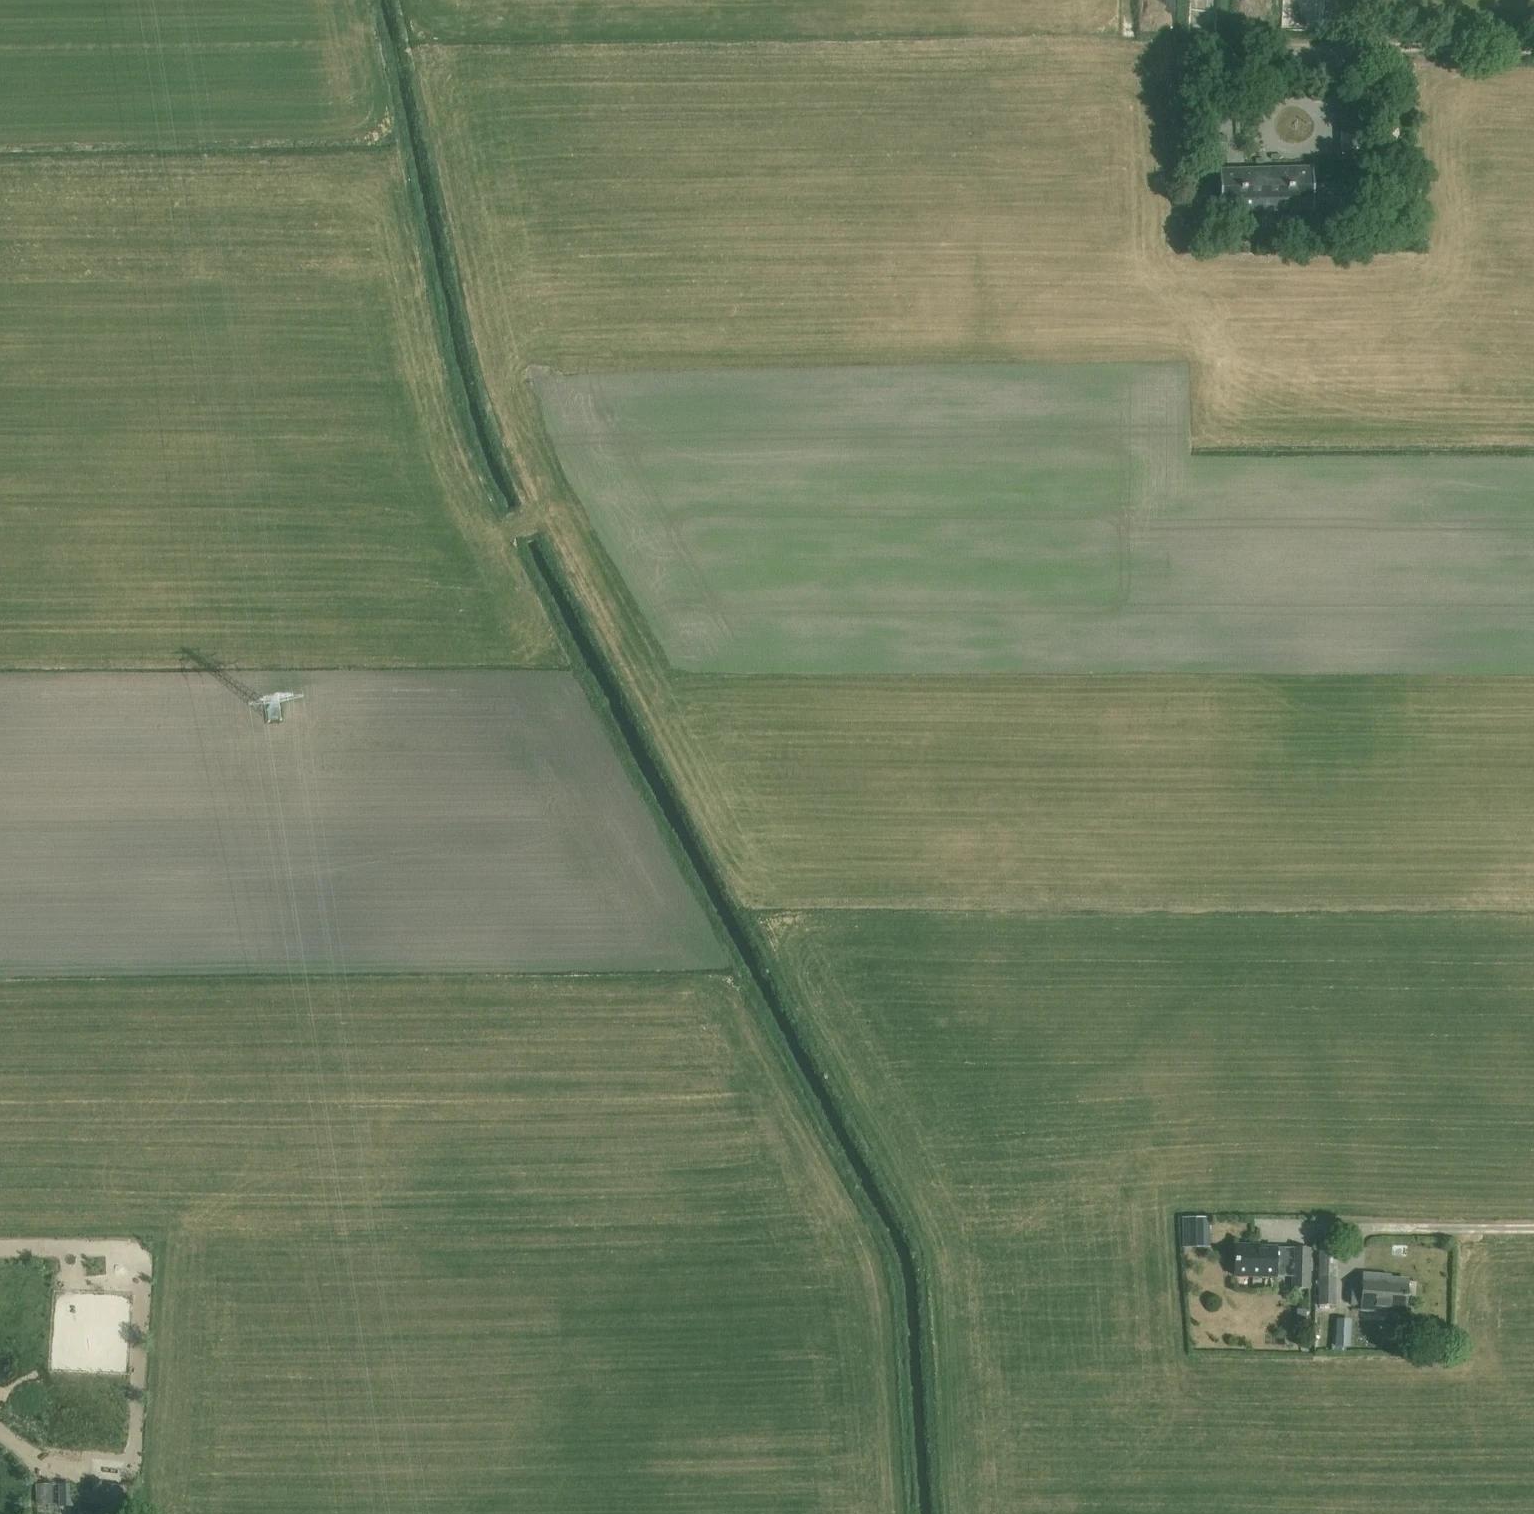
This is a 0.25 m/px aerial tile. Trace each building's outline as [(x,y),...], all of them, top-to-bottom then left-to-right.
[(1313,211),(1312,166),(1220,168),(1221,212),(1313,211)] [(1188,1218),(1188,1242),(1205,1242),(1205,1218),(1188,1218)] [(1336,1244),(1319,1244),(1319,1306),(1336,1306),(1336,1244)] [(1397,1256),(1412,1255),(1412,1244),(1396,1245),(1397,1256)] [(1258,1247),(1235,1246),(1234,1276),(1275,1277),(1276,1249),(1258,1248),(1258,1247)] [(1309,1249),(1293,1249),(1293,1289),(1309,1289),(1309,1249)] [(1380,1276),(1364,1275),(1362,1294),(1352,1293),(1351,1305),(1361,1306),(1361,1310),(1405,1314),(1407,1281),(1380,1279),(1380,1276)] [(1354,1346),(1355,1320),(1344,1320),(1343,1346),(1354,1346)] [(57,1503),(58,1486),(44,1485),(44,1502),(57,1503)]
